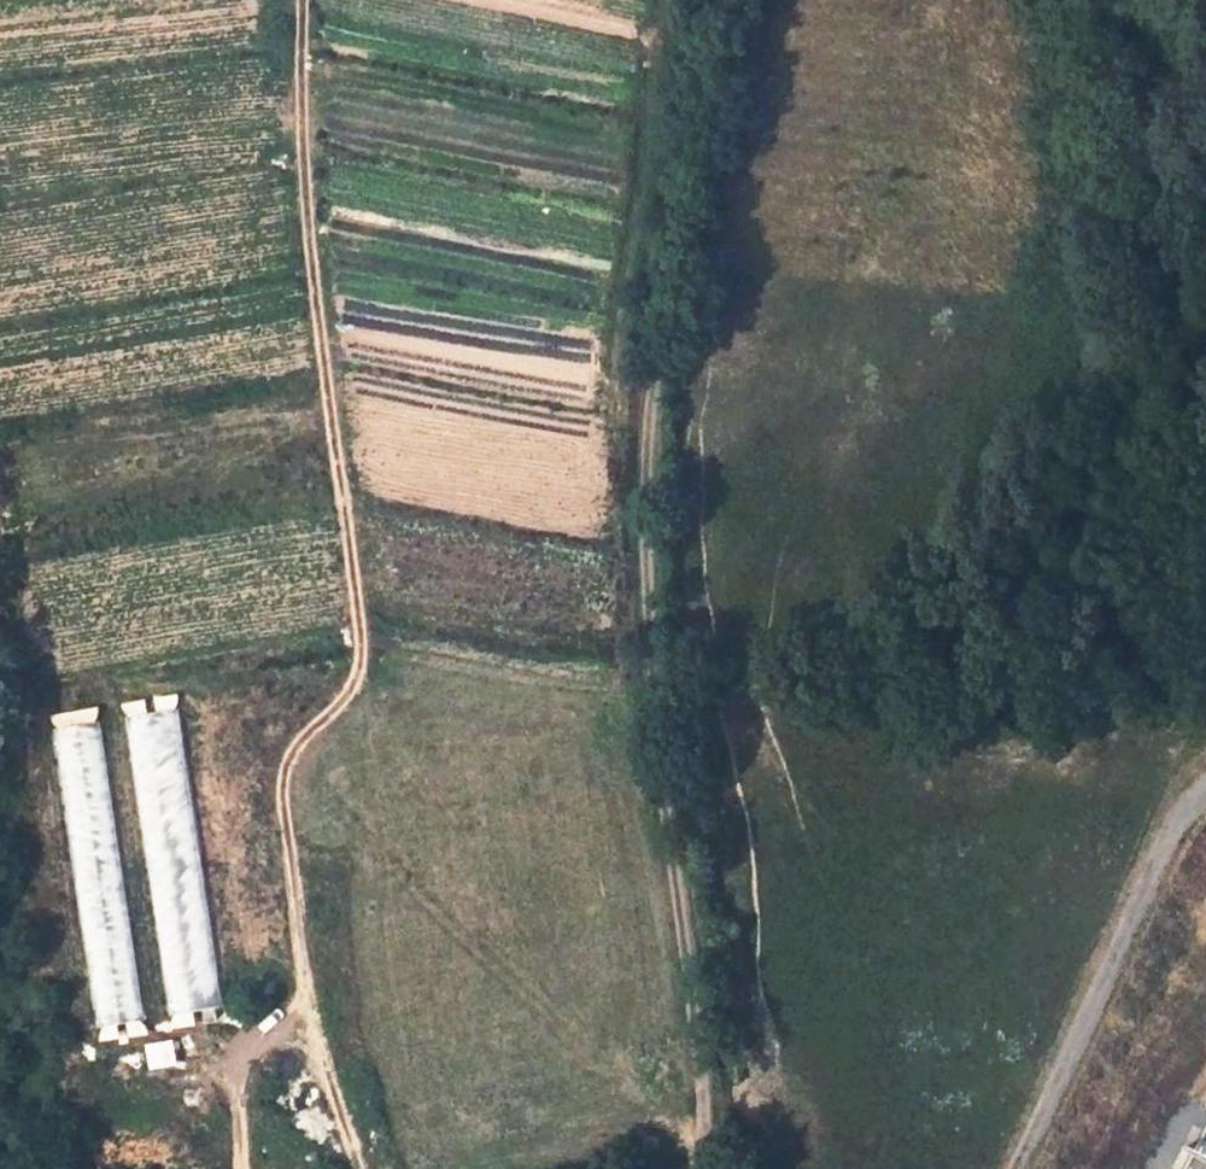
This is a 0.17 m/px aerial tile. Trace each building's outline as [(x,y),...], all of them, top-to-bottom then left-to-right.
[(52,711),(88,1025),(141,1019),(104,705),(52,711)]
